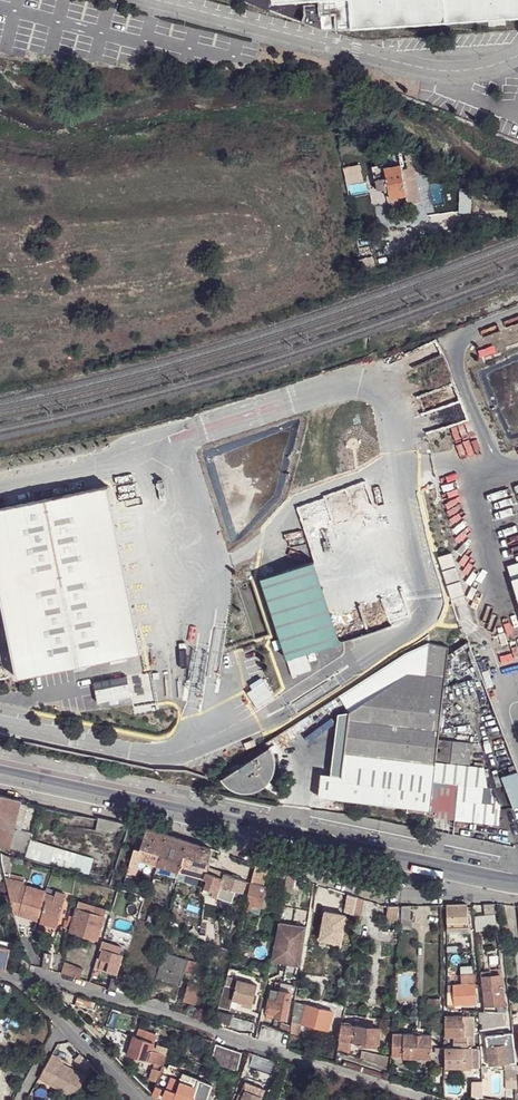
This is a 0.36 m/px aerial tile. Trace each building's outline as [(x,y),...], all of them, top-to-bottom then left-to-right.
[(320,3),(300,4),(301,14),(297,20),(326,31),(517,18),(517,0),(319,0),(320,3)] [(342,166),(345,184),(362,181),(359,164),(342,166)] [(383,169),(385,179),(388,191),(389,197),(406,194),(408,203),(422,201),(415,168),(401,170),(400,165),(383,169)] [(388,191),(385,179),(377,180),(379,192),(388,191)] [(470,212),(471,191),(469,191),(469,188),(460,188),(459,211),(470,212)] [(139,650),(104,487),(0,509),(0,587),(19,675),(139,650)] [(452,553),(439,557),(452,599),(465,595),(452,553)] [(261,578),(287,658),(340,640),(318,573),(314,561),(261,578)] [(445,677),(448,648),(430,644),(426,676),(445,677)] [(150,673),(126,677),(132,713),(156,709),(150,673)] [(342,777),(433,787),(434,783),(435,768),(438,740),(442,711),(445,677),(426,676),(408,673),(350,712),(342,777)] [(306,716),(310,721),(343,700),(340,695),(306,716)] [(254,740),(244,744),(246,749),(256,745),(254,740)] [(438,740),(435,768),(450,770),(451,770),(451,767),(454,741),(438,740)] [(454,741),(451,767),(469,769),(472,743),(454,741)] [(271,747),(222,778),(226,784),(230,787),(239,791),(247,792),(255,791),(263,788),(269,783),(273,776),(276,769),(276,760),(275,755),(274,752),(271,747)] [(469,769),(451,767),(451,770),(450,770),(448,784),(467,786),(469,769)] [(500,776),(510,807),(517,804),(517,773),(517,770),(500,776)] [(322,774),(319,797),(426,809),(431,810),(432,800),(433,787),(342,777),(322,774)] [(448,784),(434,783),(433,787),(432,800),(465,803),(466,803),(467,787),(467,786),(448,784)] [(484,788),(467,787),(466,803),(482,804),(484,788)] [(7,853),(9,853),(15,829),(21,804),(22,801),(0,796),(0,847),(4,851),(7,853)] [(465,803),(432,800),(431,810),(437,811),(436,817),(464,820),(465,803)] [(21,804),(15,829),(22,831),(28,806),(21,804)] [(167,835),(146,828),(141,849),(136,848),(130,865),(139,867),(141,859),(158,864),(167,835)] [(167,835),(158,864),(205,878),(207,867),(212,849),(167,835)] [(31,840),(26,858),(88,876),(94,859),(31,840)] [(3,863),(4,864),(11,865),(13,865),(13,857),(11,857),(8,856),(2,853),(3,861),(3,863)] [(3,864),(5,873),(6,873),(11,873),(11,865),(4,864),(3,864)] [(156,872),(203,887),(205,878),(158,864),(156,872)] [(252,882),(265,885),(269,868),(257,864),(252,882)] [(130,865),(128,872),(137,875),(139,867),(130,865)] [(207,867),(205,878),(203,887),(201,893),(208,895),(206,901),(220,905),(219,896),(233,901),(237,890),(243,892),(247,881),(247,880),(207,867)] [(278,871),(275,888),(285,890),(286,888),(288,874),(278,871)] [(11,873),(6,873),(6,877),(9,886),(26,890),(27,886),(25,885),(26,882),(17,879),(17,877),(13,876),(13,874),(11,873)] [(296,876),(288,874),(286,888),(294,889),(296,876)] [(249,894),(252,882),(247,881),(243,892),(249,894)] [(262,906),(267,886),(265,885),(252,882),(249,894),(247,903),(255,905),(262,906)] [(45,894),(46,891),(27,886),(26,890),(9,886),(8,886),(13,911),(14,911),(20,912),(25,893),(44,898),(45,894)] [(262,906),(270,909),(275,888),(267,886),(262,906)] [(54,901),(62,904),(65,894),(56,891),(55,896),(54,901)] [(25,893),(20,912),(39,917),(44,898),(25,893)] [(54,901),(55,896),(45,894),(44,898),(39,917),(42,917),(44,910),(47,899),(54,901)] [(345,913),(358,915),(358,912),(361,898),(357,897),(349,894),(345,913)] [(361,898),(358,912),(358,915),(357,915),(363,916),(366,900),(361,898)] [(47,899),(44,910),(53,913),(60,915),(62,904),(54,901),(47,899)] [(79,902),(77,908),(105,916),(107,911),(79,902)] [(255,905),(247,903),(245,911),(253,912),(255,905)] [(447,905),(447,928),(469,928),(467,904),(447,905)] [(255,905),(253,912),(262,914),(263,909),(271,911),(271,910),(270,909),(262,906),(255,905)] [(386,921),(396,922),(399,905),(388,906),(386,921)] [(402,920),(410,920),(410,919),(411,905),(403,906),(402,920)] [(75,916),(71,932),(82,935),(93,938),(98,940),(105,916),(77,908),(75,916)] [(44,910),(42,917),(51,920),(53,913),(44,910)] [(20,912),(14,911),(15,915),(19,916),(38,921),(39,917),(20,912)] [(149,915),(141,912),(139,919),(147,922),(149,915)] [(42,917),(41,922),(57,927),(60,915),(53,913),(51,920),(42,917)] [(495,914),(474,916),(476,932),(497,930),(495,914)] [(410,920),(402,920),(401,929),(412,930),(413,919),(410,919),(410,920)] [(307,928),(281,923),(273,962),(301,966),(307,928)] [(273,926),(261,924),(260,931),(272,933),(273,926)] [(194,928),(190,932),(195,939),(200,936),(194,928)] [(10,947),(12,942),(0,939),(0,945),(10,947)] [(101,948),(124,954),(125,948),(103,941),(101,948)] [(10,947),(0,945),(0,970),(5,971),(10,947)] [(101,948),(95,968),(118,975),(124,954),(101,948)] [(164,952),(156,978),(180,985),(185,971),(188,960),(164,952)] [(45,953),(42,968),(50,969),(51,954),(45,953)] [(196,962),(188,960),(185,971),(193,974),(196,962)] [(65,962),(61,973),(80,978),(83,970),(65,962)] [(505,1004),(501,969),(490,970),(491,977),(481,978),(484,1006),(496,1005),(505,1004)] [(491,977),(490,970),(480,970),(481,978),(491,977)] [(462,986),(476,985),(476,974),(462,974),(462,986)] [(225,986),(235,988),(237,980),(228,977),(225,986)] [(112,979),(109,989),(117,991),(120,981),(112,979)] [(225,986),(220,1008),(230,1010),(232,1001),(243,1004),(252,1006),(257,985),(238,979),(237,980),(235,988),(225,986)] [(122,982),(118,992),(132,997),(135,986),(122,982)] [(195,1006),(201,985),(189,982),(183,1002),(195,1006)] [(281,982),(280,991),(292,993),(293,984),(281,982)] [(17,988),(6,984),(4,993),(9,994),(26,1009),(31,1002),(17,988)] [(462,986),(454,986),(454,992),(454,1004),(455,1004),(461,1004),(465,1003),(473,1003),(477,1003),(477,1002),(477,995),(476,985),(462,986)] [(272,989),(268,1012),(267,1017),(276,1019),(276,1017),(287,1019),(292,993),(280,991),(272,989)] [(93,1002),(78,997),(75,1005),(90,1010),(93,1002)] [(441,999),(429,998),(429,1011),(441,1012),(441,999)] [(2,1016),(7,1018),(12,1004),(1,1000),(1,1002),(0,1002),(0,1023),(2,1016)] [(293,1021),(303,1023),(307,1004),(296,1002),(293,1021)] [(307,1004),(303,1023),(329,1030),(334,1011),(307,1004)] [(505,1004),(496,1005),(497,1006),(498,1013),(503,1013),(506,1013),(505,1004)] [(445,1016),(445,1037),(455,1037),(455,1048),(469,1048),(469,1037),(463,1037),(463,1016),(445,1016)] [(469,1037),(474,1037),(473,1016),(463,1016),(463,1037),(469,1037)] [(303,1023),(293,1021),(292,1035),(299,1038),(303,1023)] [(292,1025),(282,1022),(280,1029),(291,1033),(292,1025)] [(343,1024),(340,1040),(349,1041),(359,1042),(377,1044),(379,1044),(381,1028),(343,1024)] [(150,1081),(158,1083),(158,1082),(161,1073),(162,1068),(167,1054),(154,1050),(159,1036),(140,1029),(138,1038),(134,1037),(128,1055),(158,1065),(156,1070),(154,1069),(150,1081)] [(486,1036),(487,1046),(507,1044),(514,1043),(513,1033),(486,1036)] [(393,1034),(391,1057),(431,1058),(433,1035),(393,1034)] [(340,1040),(338,1052),(346,1055),(349,1041),(340,1040)] [(359,1042),(358,1049),(376,1051),(377,1044),(359,1042)] [(487,1046),(490,1066),(517,1063),(515,1047),(507,1047),(507,1044),(487,1046)] [(218,1045),(211,1063),(237,1072),(244,1053),(218,1045)] [(445,1048),(445,1068),(448,1068),(463,1069),(471,1068),(475,1068),(475,1048),(473,1048),(469,1048),(455,1048),(445,1048)] [(190,1051),(188,1060),(204,1065),(206,1057),(190,1051)] [(65,1090),(77,1097),(89,1075),(61,1060),(63,1057),(55,1053),(41,1077),(65,1090)] [(81,1053),(75,1060),(87,1073),(94,1066),(81,1053)] [(362,1053),(360,1059),(379,1066),(380,1057),(362,1053)] [(293,1068),(288,1080),(300,1084),(304,1071),(293,1068)] [(180,1087),(195,1093),(199,1080),(183,1073),(178,1087),(170,1083),(168,1090),(178,1093),(180,1087)] [(212,1085),(200,1080),(196,1093),(193,1099),(207,1099),(212,1085)] [(473,1082),(473,1097),(485,1097),(483,1082),(473,1082)] [(265,1090),(245,1083),(241,1094),(239,1094),(236,1099),(261,1099),(265,1090)] [(157,1087),(154,1095),(159,1099),(163,1090),(157,1087)] [(180,1087),(178,1093),(193,1099),(196,1093),(195,1093),(180,1087)] [(176,1099),(193,1099),(178,1093),(168,1090),(167,1089),(163,1098),(168,1099),(175,1099),(176,1099)] [(60,1099),(61,1099),(75,1099),(77,1097),(65,1090),(60,1099)]
